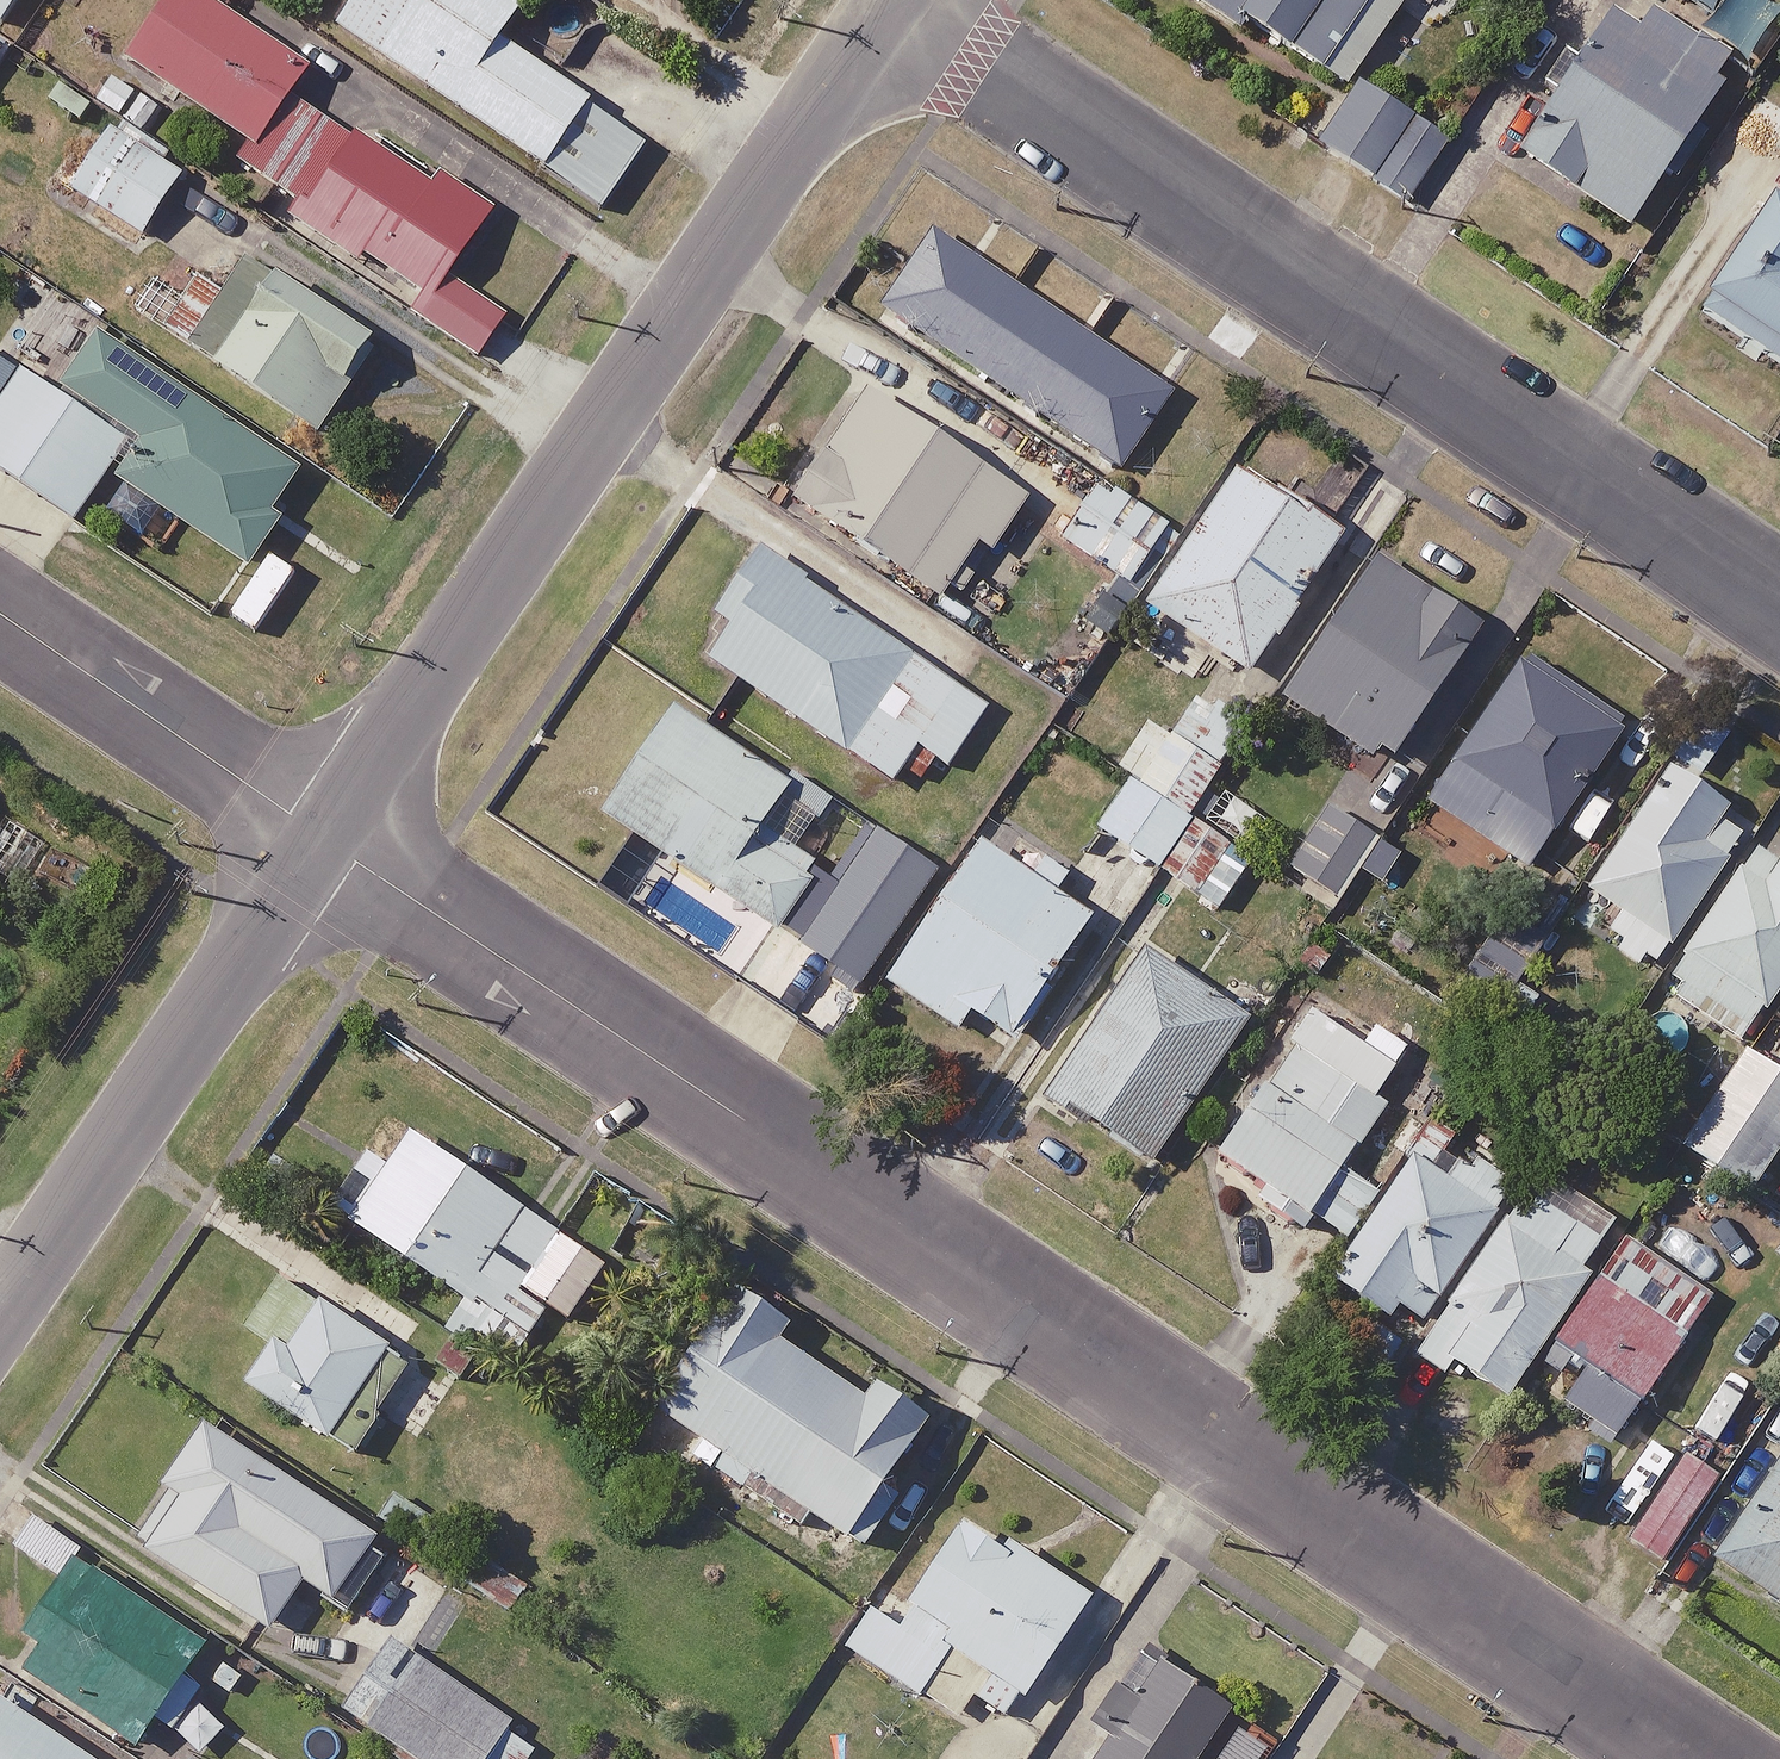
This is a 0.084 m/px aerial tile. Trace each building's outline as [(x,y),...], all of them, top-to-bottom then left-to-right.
[(6,22),(20,0),(0,0),(0,18),(6,22)] [(308,69),(208,0),(171,0),(131,57),(244,135),(233,151),(306,201),(297,216),(426,302),(417,315),(479,356),(504,318),(444,278),(481,223),(290,95),(308,69)] [(332,29),(599,211),(652,132),(579,83),(572,93),(497,42),(526,0),(352,0),(332,29)] [(1238,34),(1245,24),(1344,91),(1404,0),(1186,0),(1238,34)] [(1617,0),(1616,0),(1515,154),(1625,226),(1727,72),(1617,0)] [(160,105),(118,74),(101,99),(143,129),(160,105)] [(1442,146),(1346,89),(1312,146),(1408,203),(1442,146)] [(189,168),(117,119),(73,185),(145,234),(189,168)] [(1696,311),(1779,367),(1779,186),(1696,311)] [(1169,395),(927,236),(874,317),(1116,476),(1169,395)] [(384,334),(256,249),(228,290),(198,271),(163,323),(321,428),(384,334)] [(103,336),(66,392),(27,366),(0,407),(0,465),(97,529),(127,483),(253,565),(280,524),(272,519),(305,469),(103,336)] [(1022,502),(861,397),(790,507),(938,603),(975,546),(988,554),(1022,502)] [(1339,535),(1236,468),(1144,609),(1247,676),(1339,535)] [(986,707),(755,551),(718,606),(732,616),(702,661),(846,758),(828,785),(888,826),(933,760),(945,768),(986,707)] [(1476,629),(1373,560),(1279,700),(1382,770),(1476,629)] [(1622,727),(1519,658),(1422,801),(1525,870),(1622,727)] [(1156,867),(1184,821),(1241,728),(1194,698),(1171,736),(1149,722),(1121,768),(1131,775),(1095,833),(1155,869),(1156,867)] [(785,787),(668,711),(599,818),(777,932),(819,867),(759,828),(785,787)] [(1746,829),(1665,774),(1584,894),(1616,915),(1600,939),(1649,972),(1746,829)] [(1377,840),(1326,807),(1279,880),(1330,913),(1377,840)] [(1258,867),(1184,821),(1156,867),(1230,912),(1258,867)] [(931,874),(874,836),(800,947),(858,985),(931,874)] [(1762,837),(1661,990),(1741,1042),(1779,983),(1779,849),(1762,837)] [(1025,874),(974,842),(884,984),(956,1030),(965,1015),(1007,1042),(1086,919),(1051,897),(1065,875),(1036,857),(1025,874)] [(1546,992),(1479,943),(1452,981),(1519,1029),(1546,992)] [(1242,1020),(1137,953),(1043,1099),(1148,1166),(1242,1020)] [(1331,1027),(1304,1010),(1203,1172),(1300,1233),(1312,1215),(1353,1244),(1382,1201),(1339,1171),(1381,1104),(1372,1099),(1404,1049),(1342,1010),(1331,1027)] [(1739,1051),(1677,1149),(1749,1194),(1779,1144),(1779,1077),(1739,1051)] [(528,1202),(415,1126),(376,1184),(356,1170),(333,1205),(468,1295),(450,1323),(512,1364),(552,1304),(571,1317),(608,1261),(563,1231),(542,1262),(505,1237),(528,1202)] [(1353,1244),(1326,1282),(1381,1321),(1395,1300),(1421,1318),(1512,1187),(1460,1151),(1440,1180),(1427,1171),(1448,1140),(1432,1129),(1382,1201),(1353,1244)] [(1618,1226),(1532,1172),(1427,1339),(1512,1393),(1618,1226)] [(1612,1445),(1716,1290),(1651,1246),(1620,1292),(1603,1280),(1562,1341),(1596,1364),(1564,1412),(1612,1445)] [(418,1356),(286,1270),(250,1325),(276,1342),(250,1382),(356,1451),(418,1356)] [(791,1321),(738,1285),(658,1405),(721,1447),(712,1461),(748,1485),(758,1472),(867,1545),(899,1497),(884,1486),(933,1412),(882,1377),(868,1398),(779,1339),(791,1321)] [(1721,1465),(1685,1441),(1623,1535),(1659,1559),(1721,1465)] [(379,1537),(260,1454),(220,1511),(192,1491),(154,1546),(274,1630),(310,1579),(337,1597),(379,1537)] [(1719,1556),(1779,1597),(1779,1465),(1719,1556)] [(86,1546),(37,1513),(16,1544),(65,1576),(29,1631),(46,1642),(28,1668),(141,1742),(158,1716),(177,1728),(206,1684),(188,1672),(210,1640),(80,1555),(86,1546)] [(1090,1594),(964,1517),(901,1620),(876,1604),(850,1647),(961,1715),(975,1692),(1015,1717),(1090,1594)] [(534,1584),(496,1560),(479,1587),(517,1611),(534,1584)] [(395,1636),(379,1659),(365,1650),(334,1696),(427,1758),(492,1758),(518,1720),(395,1636)] [(1166,1660),(1100,1758),(1199,1758),(1234,1705),(1166,1660)] [(0,1693),(0,1758),(99,1758),(0,1693)]
